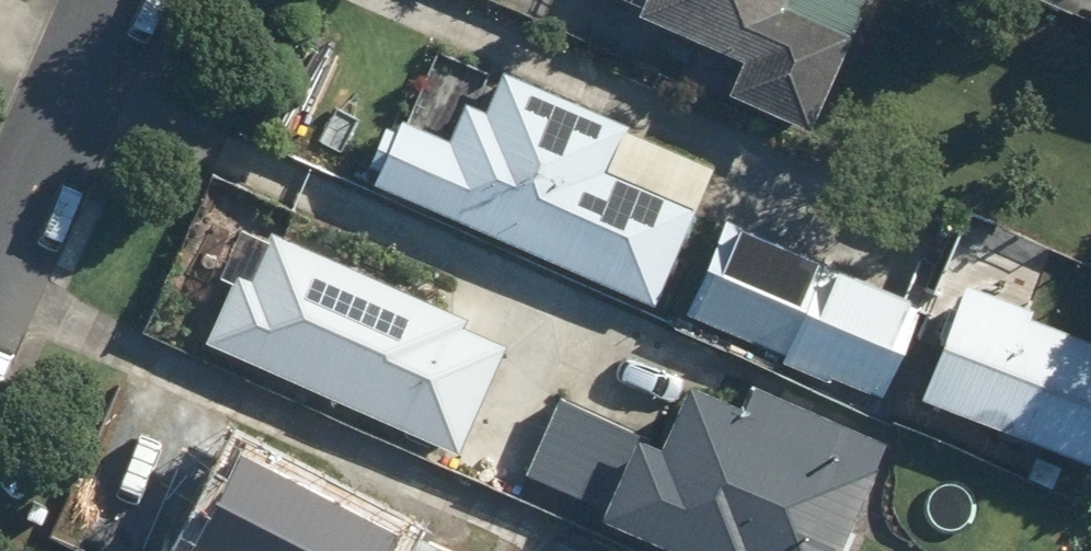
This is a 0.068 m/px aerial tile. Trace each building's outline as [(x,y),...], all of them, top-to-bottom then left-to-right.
[(749,50),(732,89),(827,130),(885,0),(635,0),(749,50)] [(642,123),(514,65),(494,109),(477,101),(463,132),(405,106),(375,170),(662,301),(706,205),(622,167),(642,123)] [(272,184),(200,337),(459,458),(531,304),(272,184)] [(906,324),(922,293),(744,207),(696,307),(788,352),(785,359),(838,384),(843,373),(891,397),(922,332),(906,324)] [(929,387),(1090,458),(1090,322),(979,273),(929,387)] [(861,547),(852,542),(901,439),(612,301),(532,469),(705,550),(859,550),(861,547)] [(192,547),(199,550),(385,550),(390,542),(237,461),(192,547)] [(431,532),(422,550),(472,550),(431,532)]
